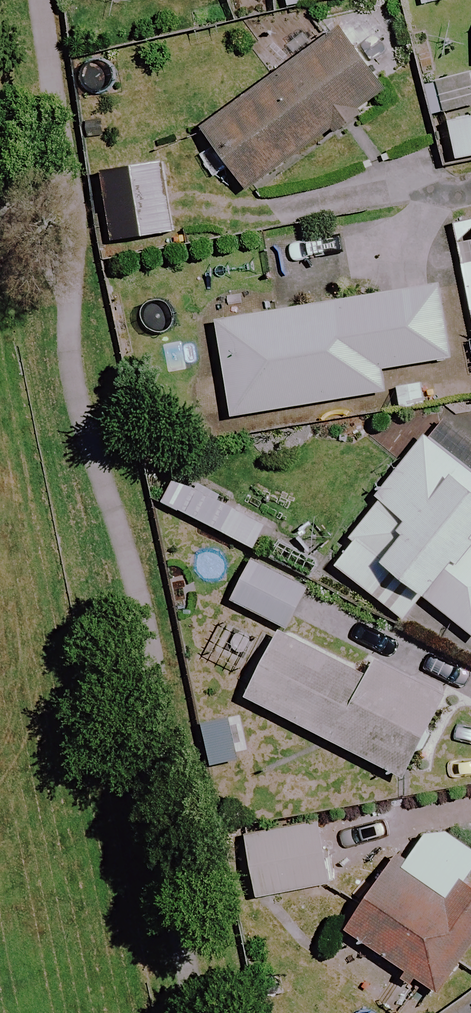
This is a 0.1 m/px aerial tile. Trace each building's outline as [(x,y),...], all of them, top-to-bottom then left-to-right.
[(343,31),(206,129),(250,191),(387,93),(380,84),(412,61),(380,17),(349,39),(343,31)] [(428,86),(434,115),(470,107),(470,77),(428,86)] [(450,121),(459,161),(470,158),(470,117),(450,121)] [(470,297),(470,219),(456,222),(470,297)] [(452,359),(441,288),(220,324),(236,417),(386,393),(382,370),(452,359)] [(380,500),(351,539),(355,543),(337,567),(408,620),(425,598),(470,632),(470,473),(420,436),(375,497),(380,500)] [(270,524),(178,476),(164,503),(256,551),(270,524)] [(308,589),(252,561),(232,601),(288,629),(308,589)] [(274,645),(262,639),(241,681),(253,687),(247,698),(407,780),(449,697),(377,661),(368,678),(280,633),(274,645)] [(333,884),(323,824),(237,838),(248,898),(333,884)] [(378,969),(391,978),(400,965),(441,992),(465,957),(470,961),(470,890),(446,873),(438,885),(402,860),(352,933),(361,939),(352,952),(361,958),(378,969)]
